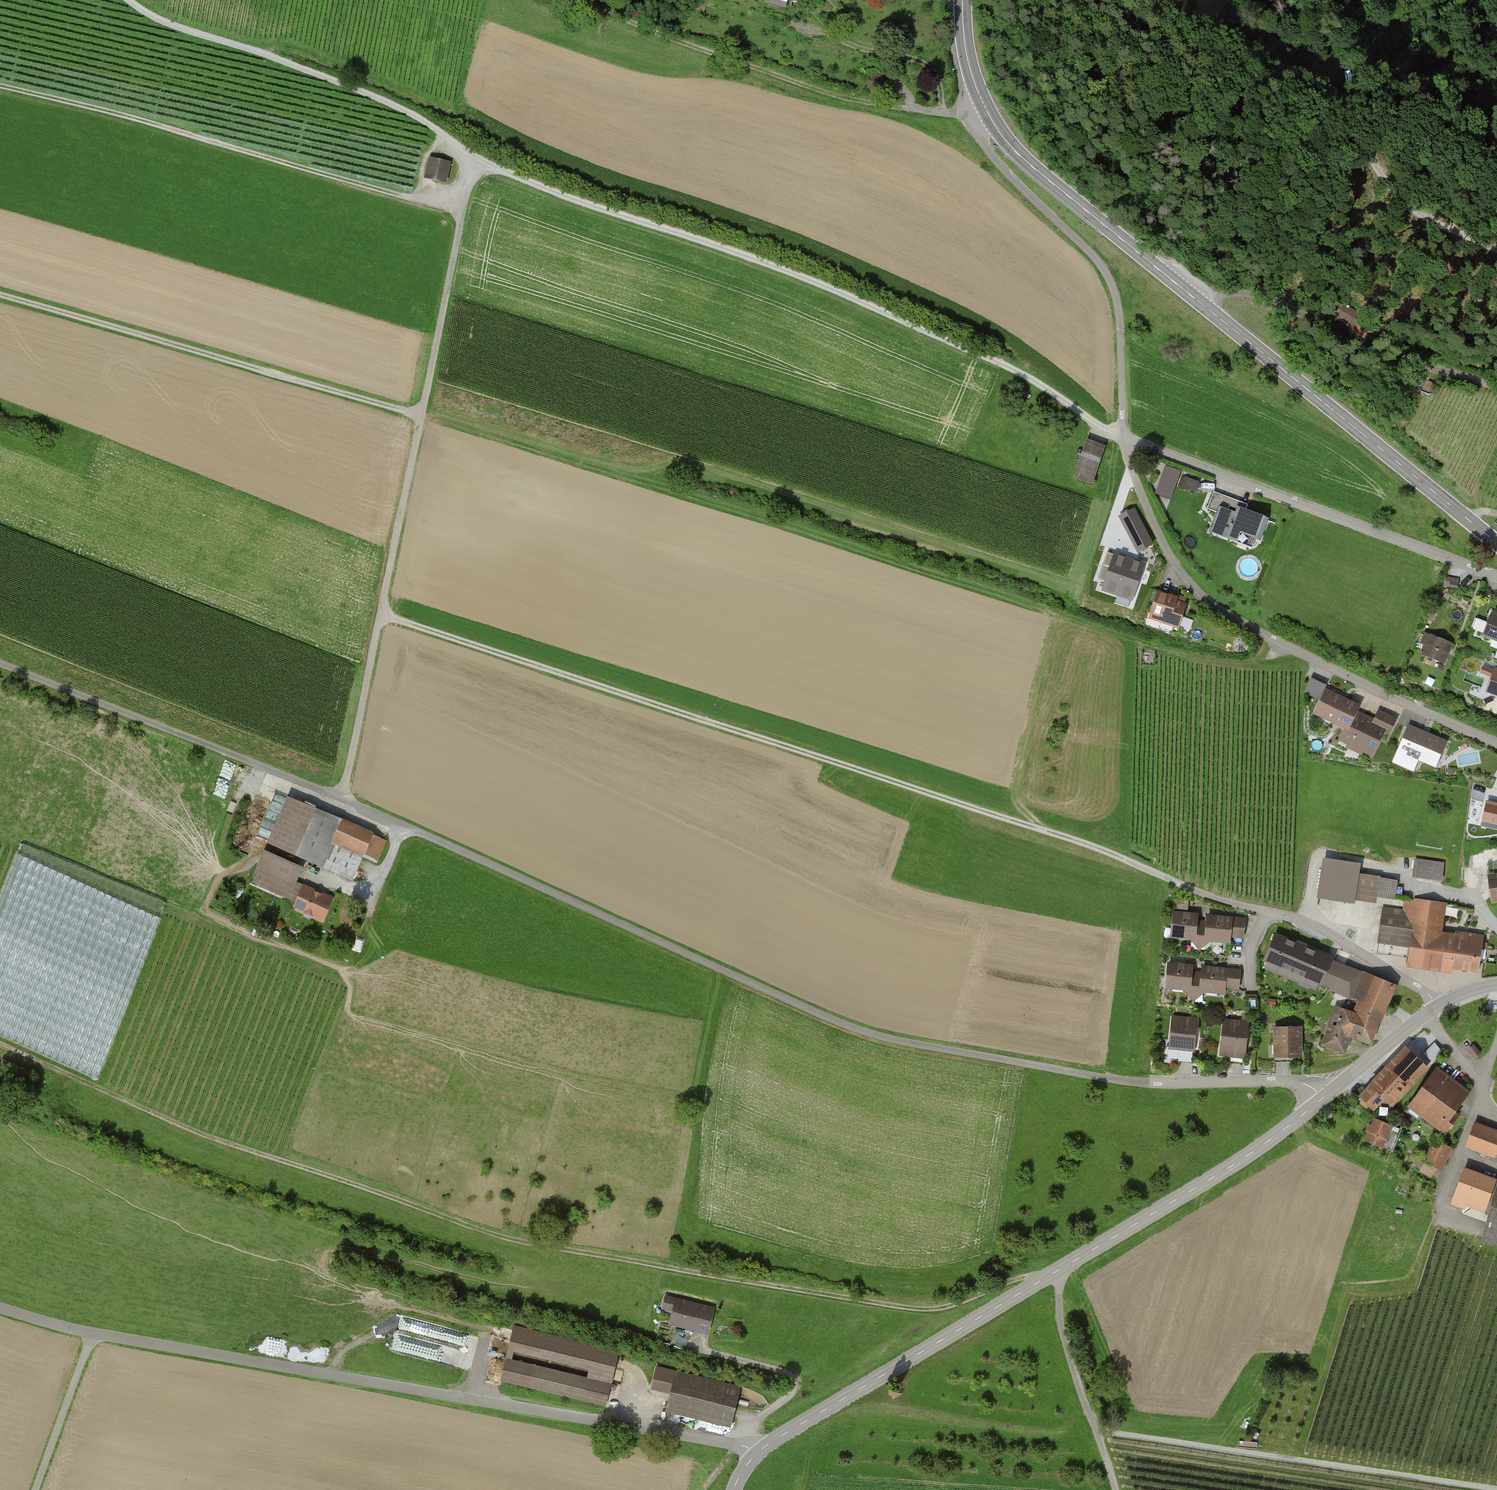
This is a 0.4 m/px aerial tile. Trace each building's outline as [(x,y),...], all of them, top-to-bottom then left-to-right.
[(452,164),(429,158),(424,177),(446,184),(452,164)] [(1094,484),(1106,444),(1087,439),(1075,478),(1094,484)] [(1181,472),(1165,466),(1155,495),(1171,500),(1181,472)] [(1199,483),(1187,479),(1183,490),(1196,494),(1199,483)] [(1249,504),(1213,491),(1206,509),(1215,512),(1208,532),(1237,543),(1240,533),(1261,541),(1270,519),(1247,511),(1249,504)] [(1137,552),(1137,531),(1113,530),(1112,551),(1137,552)] [(1447,576),(1446,585),(1460,586),(1461,578),(1447,576)] [(1189,600),(1160,589),(1150,619),(1179,629),(1189,600)] [(1491,612),(1482,635),(1496,641),(1496,614),(1491,612)] [(1447,661),(1454,642),(1429,634),(1423,653),(1447,661)] [(1495,668),(1487,690),(1496,694),(1496,669),(1495,668)] [(1322,700),(1328,688),(1329,684),(1313,677),(1306,692),(1322,700)] [(1363,704),(1328,688),(1322,700),(1317,712),(1348,726),(1351,728),(1360,710),(1363,704)] [(1360,710),(1351,728),(1348,726),(1341,740),(1376,756),(1387,732),(1392,734),(1399,718),(1380,710),(1376,718),(1360,710)] [(1451,740),(1411,724),(1395,762),(1417,771),(1421,760),(1440,768),(1451,740)] [(1483,793),(1479,808),(1496,814),(1496,798),(1494,797),(1483,793)] [(375,833),(289,795),(268,844),(354,881),(364,857),(374,835),(375,833)] [(388,841),(374,835),(364,857),(378,863),(388,841)] [(304,866),(266,850),(251,883),(289,899),(304,866)] [(1444,862),(1416,860),(1415,877),(1443,880),(1444,862)] [(1399,880),(1360,874),(1362,868),(1323,861),(1318,903),(1354,909),(1356,898),(1396,904),(1399,880)] [(335,898),(304,883),(292,909),(322,923),(335,898)] [(1413,945),(1411,966),(1482,972),(1485,935),(1445,932),(1448,903),(1405,899),(1405,909),(1383,907),(1380,942),(1413,945)] [(1211,914),(1175,911),(1173,935),(1209,938),(1211,914)] [(1247,918),(1211,914),(1209,938),(1245,942),(1247,918)] [(1334,959),(1276,931),(1262,964),(1321,990),(1334,959)] [(1243,968),(1169,961),(1167,987),(1241,994),(1243,968)] [(1352,996),(1361,1000),(1356,1013),(1363,1016),(1355,1036),(1376,1044),(1398,986),(1361,972),(1352,996)] [(1356,1013),(1338,1006),(1324,1044),(1349,1053),(1355,1036),(1363,1016),(1356,1013)] [(1199,1019),(1173,1016),(1170,1049),(1196,1051),(1199,1019)] [(1251,1022),(1223,1020),(1220,1056),(1248,1059),(1251,1022)] [(1300,1029),(1274,1029),(1274,1064),(1300,1064),(1300,1029)] [(1408,1045),(1372,1083),(1388,1099),(1396,1106),(1432,1068),(1408,1045)] [(1476,1045),(1469,1050),(1475,1059),(1483,1053),(1476,1045)] [(1473,1091),(1439,1067),(1411,1108),(1444,1131),(1473,1091)] [(1388,1099),(1372,1083),(1360,1095),(1377,1111),(1388,1099)] [(1386,1146),(1394,1125),(1376,1117),(1367,1138),(1386,1146)] [(1477,1122),(1468,1147),(1496,1157),(1496,1129),(1477,1122)] [(1442,1170),(1453,1148),(1438,1139),(1426,1161),(1442,1170)] [(1495,1178),(1465,1167),(1453,1201),(1465,1205),(1466,1201),(1484,1208),(1495,1178)] [(1484,1241),(1496,1244),(1496,1189),(1484,1241)] [(716,1308),(666,1295),(663,1308),(674,1311),(671,1324),(709,1333),(716,1308)] [(620,1350),(514,1325),(501,1381),(607,1406),(620,1350)] [(741,1386),(658,1366),(652,1388),(672,1393),(668,1410),(731,1425),(741,1386)] [(897,1385),(890,1389),(895,1398),(902,1394),(897,1385)]
